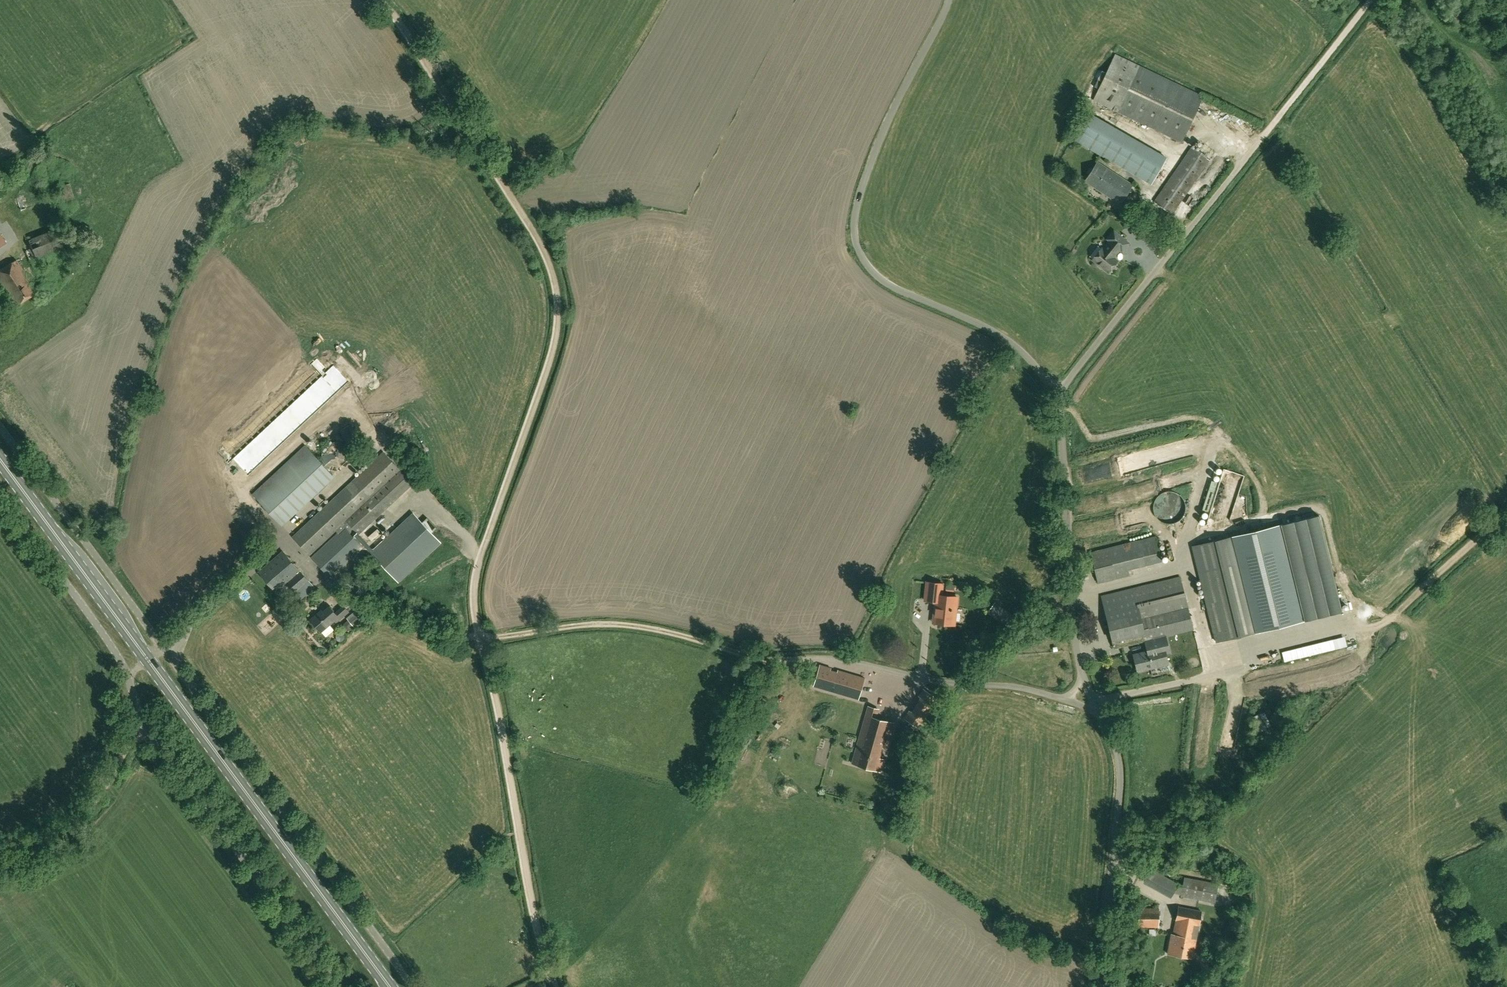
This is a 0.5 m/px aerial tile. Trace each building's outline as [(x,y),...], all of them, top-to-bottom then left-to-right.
[(1094,99),(1182,141),(1203,96),(1116,54),(1094,99)] [(1167,158),(1089,112),(1074,138),(1152,184),(1167,158)] [(1192,148),(1155,202),(1171,214),(1209,160),(1192,148)] [(1097,162),(1085,181),(1120,204),(1133,185),(1097,162)] [(28,238),(29,240),(22,243),(29,259),(35,257),(63,246),(56,228),(28,238)] [(87,234),(76,229),(71,242),(81,246),(87,234)] [(1113,257),(1120,249),(1123,252),(1131,242),(1114,229),(1106,238),(1110,241),(1103,249),(1102,248),(1092,259),(1108,272),(1118,261),(1113,257)] [(16,258),(0,268),(0,285),(13,307),(37,292),(16,258)] [(327,445),(323,449),(322,453),(322,458),(323,463),(326,467),(330,470),(335,471),(340,471),(344,469),(348,466),(350,462),(351,457),(351,452),(348,447),(345,444),(340,442),(336,441),(331,442),(327,445)] [(312,557),(331,577),(363,547),(351,534),(355,530),(359,534),(413,484),(384,452),(293,537),(310,555),(336,530),(338,533),(312,557)] [(398,583),(441,543),(413,512),(370,552),(398,583)] [(1239,534),(1193,545),(1216,642),(1263,630),(1306,620),(1306,619),(1342,611),(1319,516),(1283,524),(1239,534)] [(1156,537),(1091,553),(1098,583),(1129,575),(1128,568),(1162,560),(1156,537)] [(286,583),(301,600),(315,588),(283,551),(259,572),(276,592),(286,583)] [(1170,653),(1168,647),(1165,636),(1193,629),(1180,577),(1102,596),(1115,649),(1145,641),(1148,652),(1134,655),(1138,672),(1169,664),(1166,654),(1170,653)] [(935,623),(955,625),(958,598),(941,596),(943,584),(927,582),(925,600),(935,602),(935,609),(937,609),(935,623)] [(995,601),(994,603),(987,613),(1007,626),(1007,627),(1010,623),(1014,617),(1015,616),(995,601)] [(320,612),(311,619),(321,632),(335,621),(336,622),(349,612),(344,607),(336,614),(330,607),(321,613),(320,612)] [(349,629),(353,625),(354,627),(366,618),(358,609),(347,618),(348,620),(344,624),(343,626),(346,629),(349,629)] [(814,686),(843,694),(858,699),(864,678),(838,670),(838,672),(830,669),(831,668),(821,665),(815,682),(814,686)] [(939,698),(924,688),(919,696),(921,697),(912,712),(910,710),(905,718),(920,728),(939,698)] [(868,706),(852,763),(880,771),(883,760),(877,758),(880,746),(887,748),(894,723),(876,718),(879,709),(868,706)] [(1181,896),(1215,902),(1219,884),(1184,877),(1183,884),(1181,895),(1181,896)] [(1181,895),(1183,884),(1179,883),(1174,893),(1181,895)] [(1179,907),(1174,934),(1172,933),(1168,954),(1193,958),(1202,911),(1179,907)] [(1159,928),(1159,908),(1139,908),(1138,928),(1159,928)]
